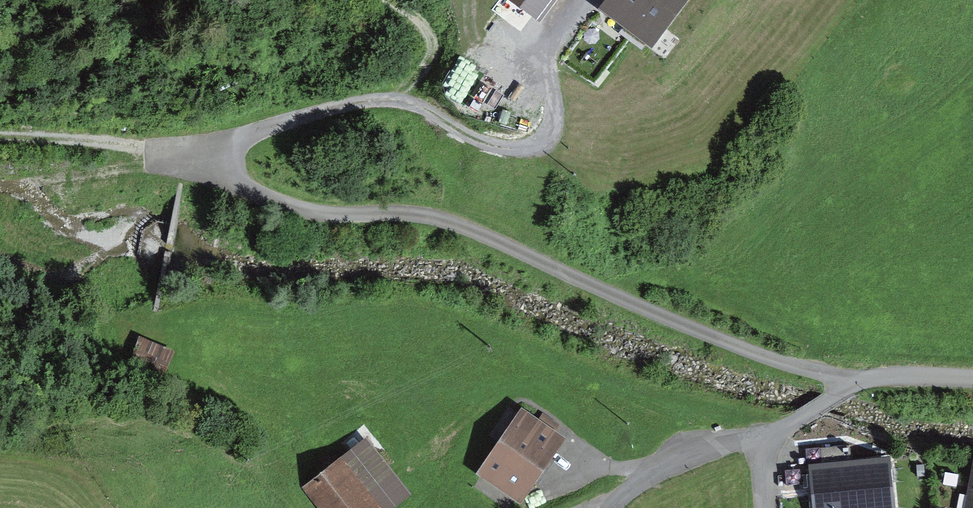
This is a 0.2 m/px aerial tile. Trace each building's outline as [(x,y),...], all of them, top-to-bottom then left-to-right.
[(604,11),(652,48),(667,29),(689,0),(613,0),(604,11)] [(484,118),(527,74),(502,50),(460,94),(484,118)] [(165,366),(131,357),(125,380),(159,388),(165,366)] [(559,435),(522,410),(484,468),(521,492),(559,435)] [(314,480),(335,507),(385,507),(390,504),(353,452),(314,480)] [(813,467),(816,507),(896,507),(892,460),(813,467)]
